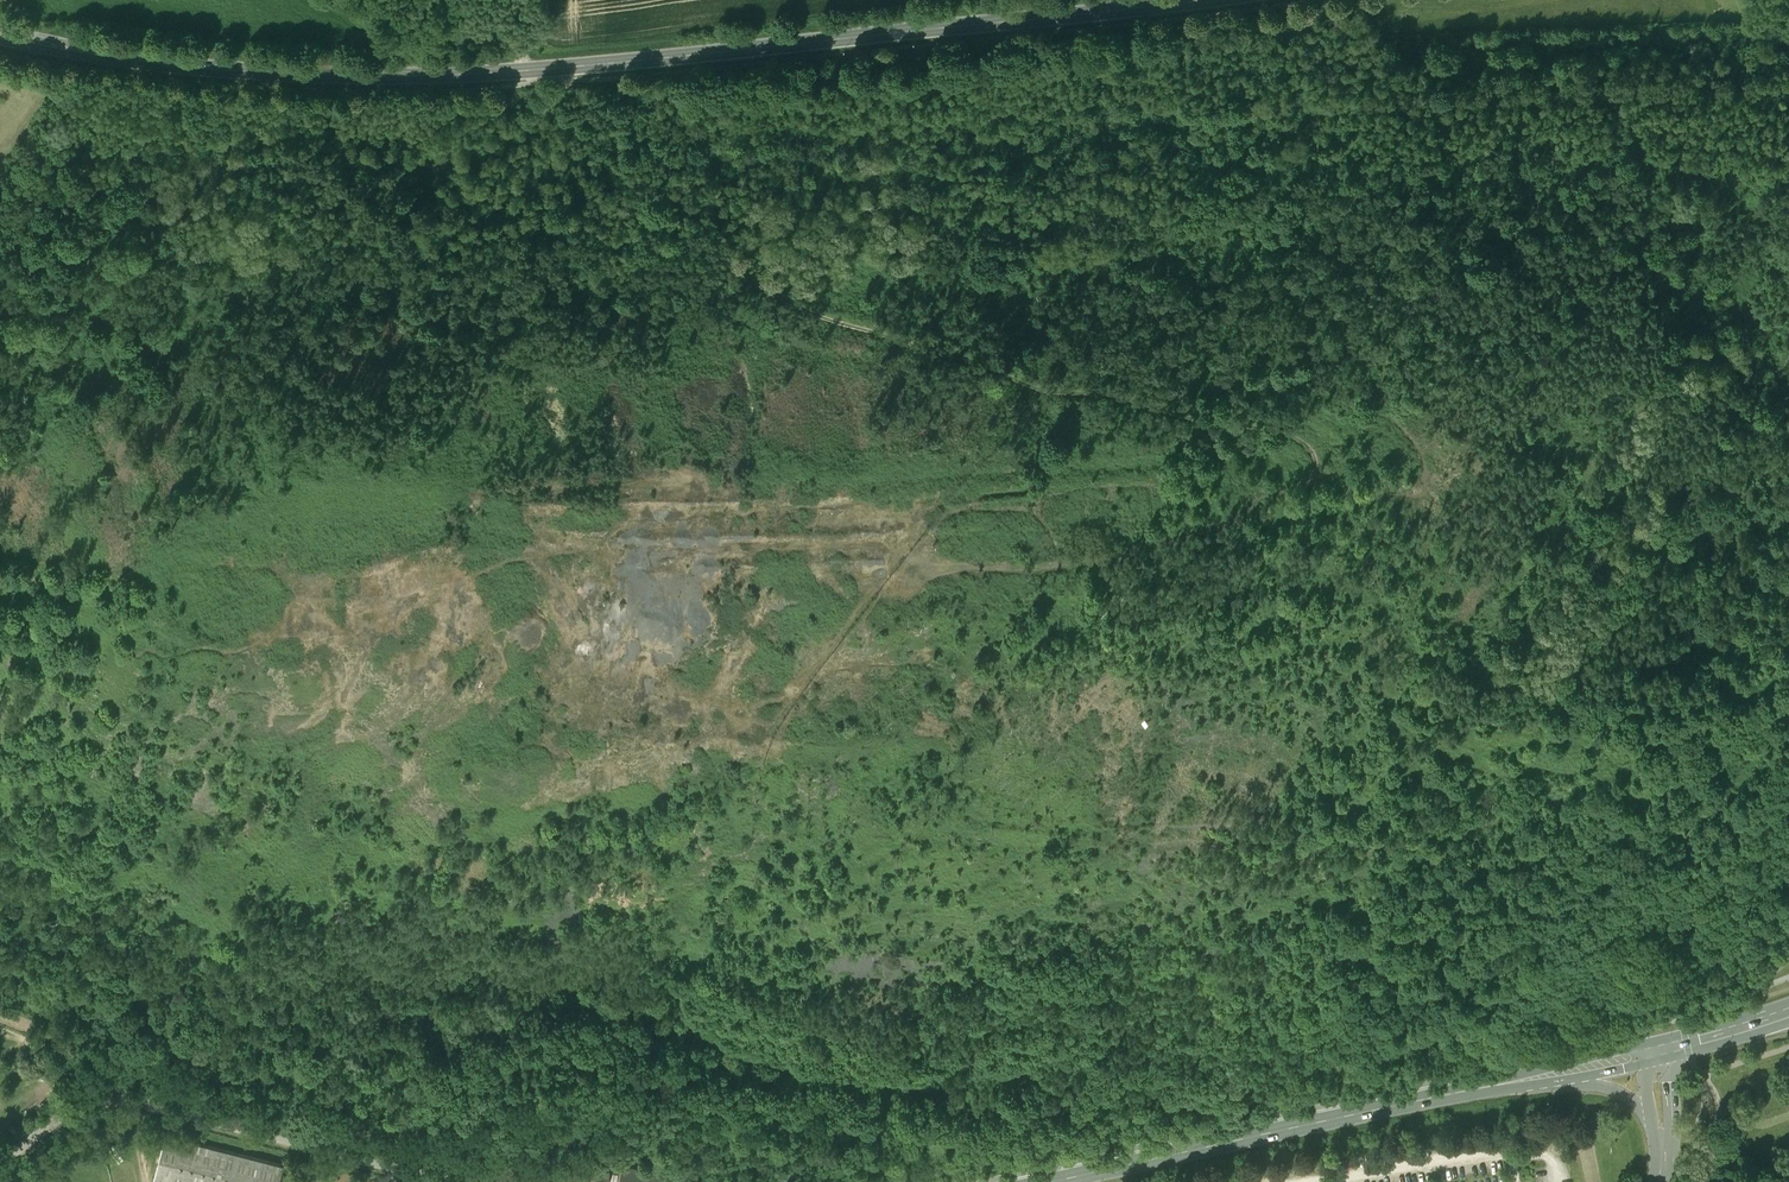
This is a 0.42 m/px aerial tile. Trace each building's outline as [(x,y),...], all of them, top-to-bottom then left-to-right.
[(166,1137),(155,1181),(279,1181),(283,1168),(166,1137)] [(564,1165),(561,1178),(579,1181),(607,1181),(609,1174),(564,1165)] [(621,1167),(619,1181),(675,1181),(676,1177),(621,1167)]
